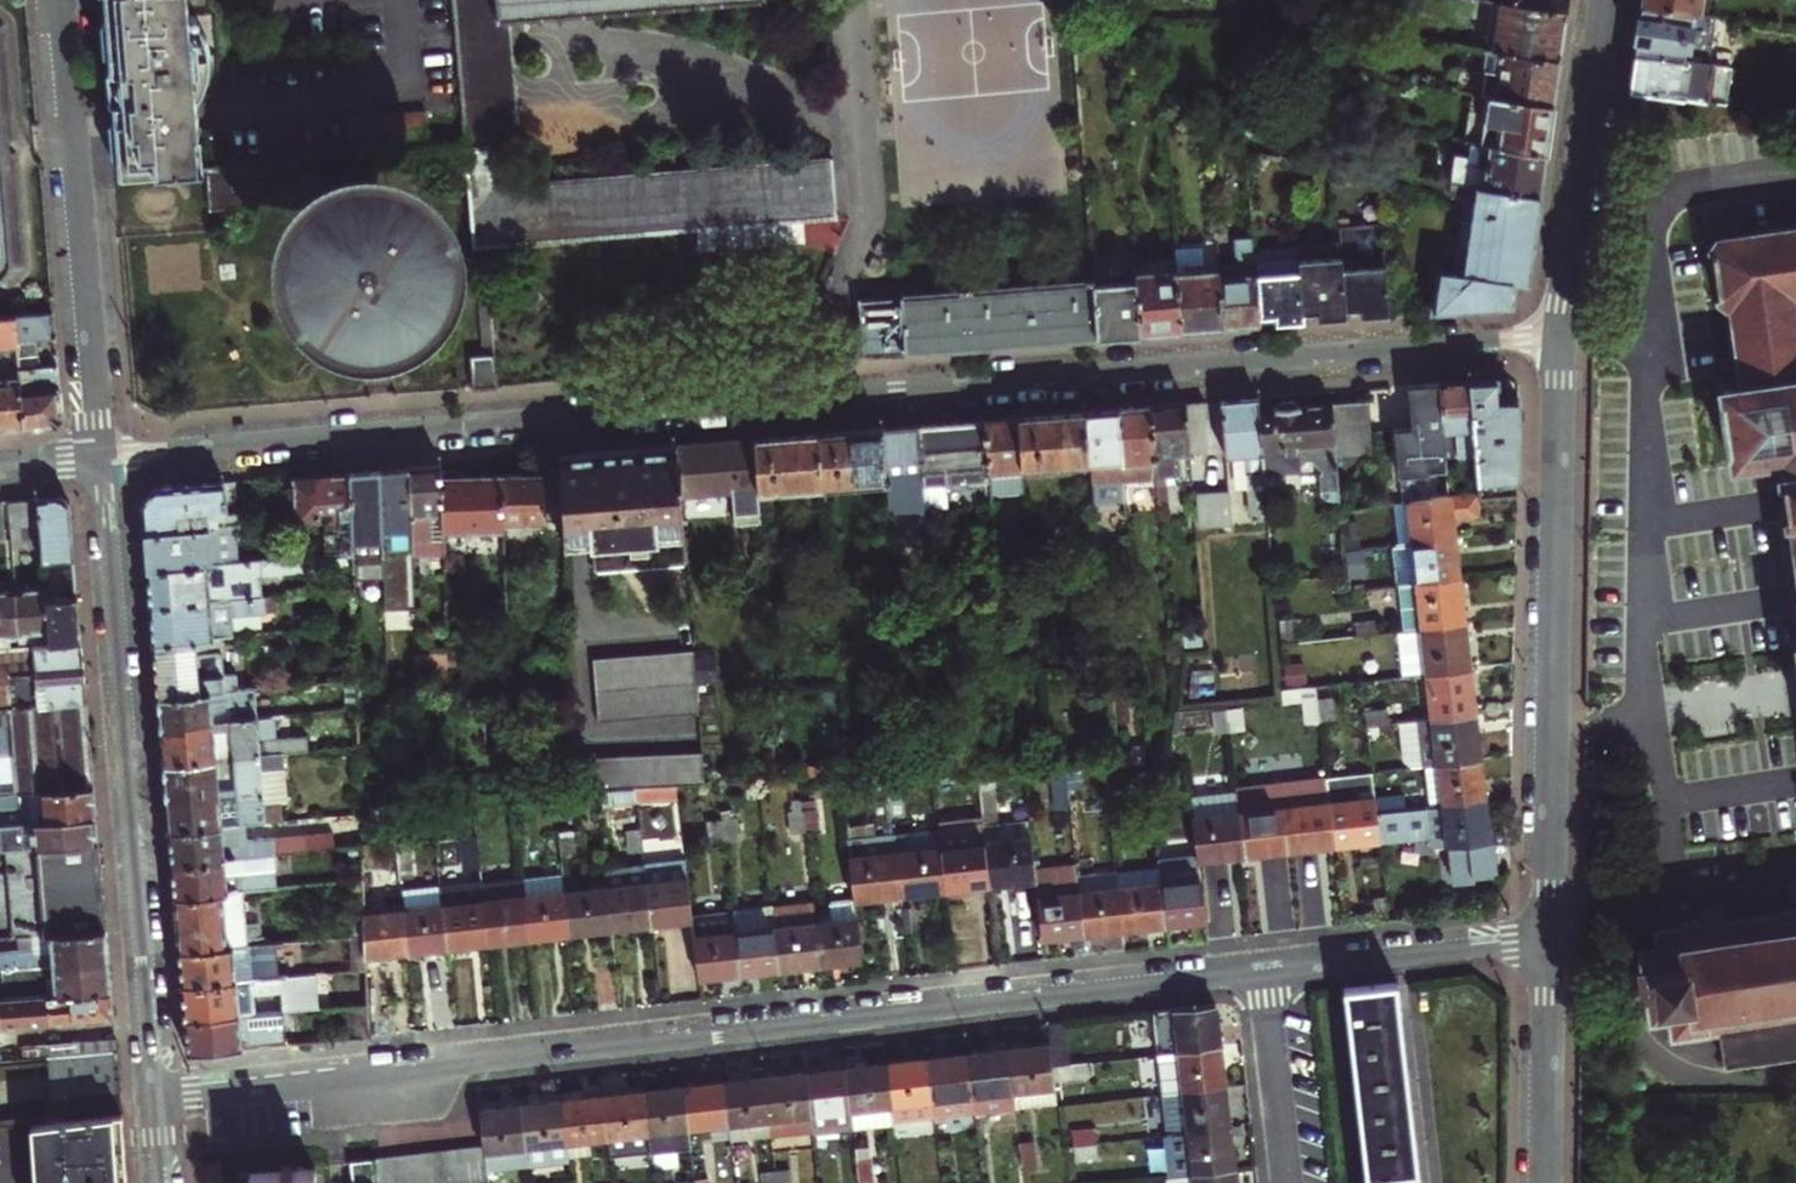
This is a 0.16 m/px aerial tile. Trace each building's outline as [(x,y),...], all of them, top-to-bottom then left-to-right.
[(197,137),(199,136),(196,100),(200,100),(203,95),(205,92),(206,89),(208,84),(210,78),(211,73),(207,74),(204,57),(202,41),(208,40),(205,32),(203,30),(202,27),(199,23),(196,19),(193,17),(189,17),(188,0),(105,0),(107,23),(103,24),(104,39),(108,38),(110,56),(111,73),(108,73),(111,106),(114,106),(116,123),(117,138),(149,135),(149,141),(197,137)] [(508,21),(753,0),(494,0),(496,22),(508,21)] [(1082,0),(1070,0),(1071,15),(1084,16),(1082,0)] [(1491,1),(1566,12),(1568,0),(1491,0),(1491,1)] [(1640,4),(1699,12),(1701,0),(1641,0),(1640,4)] [(1488,25),(1562,36),(1564,22),(1566,12),(1491,1),(1488,25)] [(1636,30),(1633,51),(1706,62),(1713,14),(1699,12),(1640,4),(1636,30)] [(6,289),(22,270),(5,25),(0,21),(0,290),(6,289)] [(1562,38),(1562,36),(1488,25),(1485,42),(1483,42),(1483,48),(1486,49),(1559,60),(1562,38)] [(208,40),(202,41),(204,57),(212,57),(212,54),(211,50),(210,46),(208,40)] [(1458,75),(1455,90),(1479,94),(1552,105),(1556,81),(1559,60),(1486,49),(1483,71),(1458,75)] [(1630,72),(1627,90),(1628,90),(1704,101),(1710,63),(1706,62),(1633,51),(1630,72)] [(1552,105),(1479,94),(1477,112),(1468,111),(1464,141),(1489,144),(1545,152),(1549,129),(1552,105)] [(461,109),(464,149),(473,247),(694,229),(802,220),(836,217),(832,161),(492,190),(488,147),(506,146),(502,106),(461,109)] [(344,122),(346,156),(429,151),(426,115),(344,122)] [(149,135),(117,138),(117,141),(112,141),(113,150),(114,156),(118,156),(120,177),(200,170),(197,137),(149,141),(149,135)] [(1457,156),(1453,182),(1475,185),(1483,186),(1539,195),(1542,174),(1545,152),(1489,144),(1486,166),(1468,163),(1469,158),(1457,156)] [(281,222),(273,255),(277,288),(292,318),(316,341),(347,355),(380,357),(410,349),(435,333),(454,309),(465,281),(466,251),(458,222),(442,196),(418,177),(390,167),(360,165),(327,174),(300,194),(281,222)] [(249,208),(246,166),(204,170),(207,211),(249,208)] [(1452,182),(1451,191),(1465,193),(1453,270),(1462,271),(1475,185),(1453,182),(1452,182)] [(1462,271),(1513,281),(1519,282),(1525,283),(1531,245),(1539,195),(1483,186),(1475,185),(1462,271)] [(802,220),(694,229),(697,255),(804,246),(802,220)] [(1337,226),(1340,257),(1344,312),(1360,310),(1360,318),(1369,317),(1387,315),(1379,223),(1337,226)] [(1715,239),(1707,250),(1714,296),(1722,301),(1728,301),(1742,384),(1720,387),(1722,398),(1719,399),(1716,401),(1714,404),(1714,407),(1720,447),(1722,449),(1724,451),(1728,451),(1729,451),(1731,461),(1779,454),(1782,476),(1777,476),(1783,516),(1788,516),(1795,568),(1795,342),(1788,294),(1795,293),(1795,228),(1715,239)] [(1253,252),(1252,237),(1240,238),(1242,268),(1237,269),(1237,278),(1218,279),(1222,329),(1239,328),(1259,326),(1259,319),(1253,252)] [(883,246),(874,242),(869,253),(878,257),(883,246)] [(1296,249),(1253,252),(1259,319),(1274,317),(1275,325),(1282,324),(1301,322),(1301,315),(1296,261),(1296,249)] [(1296,261),(1301,315),(1318,314),(1318,321),(1326,321),(1345,319),(1344,312),(1340,257),(1296,261)] [(869,260),(865,271),(874,274),(878,264),(869,260)] [(1174,262),(1134,265),(1135,275),(1174,272),(1174,262)] [(1469,308),(1462,271),(1453,270),(1439,267),(1433,312),(1451,310),(1469,308)] [(1510,298),(1513,281),(1462,271),(1469,308),(1490,307),(1493,306),(1500,306),(1505,303),(1510,298)] [(1135,275),(1135,282),(1140,336),(1161,334),(1180,332),(1175,275),(1174,272),(1135,275)] [(1201,331),(1222,329),(1218,279),(1217,272),(1175,275),(1180,332),(1201,331)] [(1140,336),(1135,282),(1094,285),(1098,339),(1124,337),(1140,336)] [(487,283),(476,284),(482,357),(493,356),(487,283)] [(973,293),(858,303),(862,358),(1036,344),(1098,339),(1094,285),(973,293)] [(14,316),(16,342),(53,339),(52,326),(50,313),(14,316)] [(0,317),(0,347),(2,347),(8,361),(0,362),(1,372),(6,380),(0,380),(0,429),(7,429),(24,427),(17,355),(16,342),(14,316),(0,317)] [(53,339),(16,342),(17,355),(54,352),(54,347),(53,339)] [(17,355),(24,427),(51,425),(55,420),(59,415),(58,395),(54,352),(17,355)] [(493,356),(482,357),(470,359),(472,389),(472,392),(496,390),(493,356)] [(1471,382),(1477,453),(1480,493),(1481,498),(1518,496),(1520,418),(1523,418),(1523,409),(1520,408),(1520,400),(1506,400),(1502,385),(1499,385),(1499,379),(1485,380),(1471,382)] [(1439,384),(1445,456),(1477,453),(1471,382),(1455,383),(1439,384)] [(1445,456),(1439,384),(1419,386),(1411,386),(1413,429),(1395,430),(1396,438),(1394,438),(1394,445),(1397,446),(1399,476),(1446,472),(1445,456)] [(1239,400),(1220,402),(1225,457),(1245,456),(1249,505),(1266,504),(1263,474),(1258,410),(1257,399),(1239,400)] [(1275,409),(1258,410),(1263,474),(1297,472),(1297,466),(1312,466),(1318,471),(1321,471),(1321,477),(1319,477),(1321,507),(1339,505),(1335,445),(1334,405),(1299,407),(1298,405),(1292,402),(1288,402),(1280,402),(1275,407),(1275,409)] [(1195,404),(1184,405),(1188,455),(1208,454),(1203,403),(1195,404)] [(1335,445),(1372,443),(1370,403),(1334,405),(1335,445)] [(1168,406),(1152,408),(1156,471),(1159,505),(1167,504),(1166,477),(1175,476),(1176,485),(1190,484),(1188,455),(1184,405),(1168,406)] [(1156,471),(1152,408),(1136,409),(1119,410),(1124,474),(1156,471)] [(1124,474),(1119,410),(1102,412),(1085,413),(1089,463),(1092,505),(1126,503),(1124,474)] [(1089,463),(1085,413),(1051,416),(1018,418),(1022,468),(1089,463)] [(1022,468),(1018,418),(1005,420),(986,421),(990,478),(992,498),(1024,495),(1022,468)] [(954,424),(919,426),(924,484),(990,478),(986,421),(954,424)] [(883,429),(887,483),(887,489),(888,493),(917,491),(918,501),(925,501),(924,484),(919,426),(903,428),(883,429)] [(823,488),(887,483),(883,429),(855,432),(818,435),(823,488)] [(823,488),(818,435),(787,437),(754,440),(758,494),(823,488)] [(758,494),(754,440),(715,443),(677,447),(681,496),(735,492),(736,505),(759,504),(758,494)] [(589,468),(592,534),(594,561),(686,554),(681,496),(677,447),(642,449),(612,452),(600,453),(602,467),(589,468)] [(602,467),(600,453),(592,454),(581,454),(577,469),(579,534),(592,534),(589,468),(602,467)] [(577,469),(581,454),(569,455),(562,456),(562,467),(565,529),(565,535),(573,534),(579,534),(577,469)] [(425,468),(409,469),(413,558),(445,558),(445,541),(442,473),(442,466),(425,468)] [(529,476),(502,477),(504,531),(565,529),(562,467),(547,468),(542,468),(543,475),(529,476)] [(395,470),(380,471),(386,580),(387,614),(416,612),(413,558),(409,469),(395,470)] [(386,580),(380,471),(367,472),(351,474),(354,552),(355,581),(386,580)] [(442,473),(445,541),(505,539),(504,531),(502,477),(479,478),(460,478),(459,472),(442,473)] [(354,552),(351,474),(319,476),(291,479),(296,523),(307,522),(308,527),(313,531),(325,530),(328,555),(354,552)] [(142,516),(144,533),(229,528),(239,527),(234,484),(154,490),(142,506),(142,516)] [(1399,503),(1404,544),(1454,538),(1453,521),(1483,518),(1482,509),(1481,498),(1480,493),(1399,503)] [(1231,528),(1228,494),(1197,496),(1199,530),(1231,528)] [(61,498),(39,500),(46,571),(48,589),(49,600),(78,598),(74,553),(70,505),(61,498)] [(46,571),(39,500),(23,501),(10,502),(16,574),(46,571)] [(928,536),(926,505),(918,506),(921,536),(928,536)] [(146,553),(147,572),(231,564),(229,528),(144,533),(146,553)] [(1401,586),(1459,579),(1457,561),(1454,538),(1404,544),(1393,545),(1398,587),(1401,586)] [(150,607),(263,597),(261,577),(283,575),(283,573),(306,571),(304,557),(231,564),(147,572),(149,592),(150,607)] [(1462,603),(1459,579),(1401,586),(1406,631),(1465,624),(1462,603)] [(54,646),(49,600),(48,589),(18,591),(23,648),(54,646)] [(23,648),(18,591),(0,593),(0,650),(23,648)] [(152,630),(153,644),(225,638),(234,637),(233,619),(267,616),(267,611),(295,608),(294,594),(263,597),(150,607),(152,630)] [(54,646),(82,643),(80,622),(78,598),(49,600),(54,646)] [(1355,623),(1357,637),(1377,634),(1375,621),(1355,623)] [(1280,623),(1282,646),(1295,645),(1292,622),(1280,623)] [(1400,632),(1405,676),(1429,674),(1470,669),(1467,646),(1465,624),(1406,631),(1400,632)] [(431,633),(417,634),(418,650),(432,649),(431,633)] [(1201,634),(1182,635),(1181,650),(1202,648),(1201,634)] [(1377,634),(1357,637),(1358,651),(1379,648),(1377,634)] [(1181,650),(1182,635),(1169,636),(1171,662),(1179,664),(1181,650)] [(157,698),(231,693),(230,683),(223,683),(220,646),(226,645),(225,638),(153,644),(155,672),(157,698)] [(87,704),(85,678),(82,643),(54,646),(23,648),(0,650),(0,711),(87,704)] [(700,721),(695,657),(594,661),(599,725),(700,721)] [(1429,674),(1434,720),(1475,714),(1473,693),(1470,669),(1429,674)] [(1316,687),(1302,689),(1307,723),(1320,721),(1318,699),(1316,687)] [(160,730),(258,721),(257,719),(256,706),(276,704),(275,689),(231,693),(157,698),(159,716),(160,730)] [(1318,699),(1320,721),(1335,720),(1331,697),(1318,699)] [(1274,703),(1260,705),(1262,724),(1276,722),(1274,703)] [(0,711),(0,795),(94,787),(91,757),(87,704),(0,711)] [(1227,710),(1230,732),(1245,730),(1242,708),(1227,710)] [(1227,710),(1213,712),(1216,733),(1230,732),(1227,710)] [(1366,714),(1368,728),(1397,725),(1395,710),(1366,714)] [(1478,736),(1475,714),(1434,720),(1440,764),(1481,759),(1478,736)] [(1434,720),(1407,723),(1412,768),(1440,764),(1434,720)] [(162,750),(163,765),(286,757),(310,755),(310,740),(259,744),(258,721),(160,730),(162,750)] [(1397,725),(1368,728),(1369,743),(1399,739),(1397,725)] [(596,793),(638,791),(678,789),(706,788),(703,755),(574,761),(575,794),(596,793)] [(1133,755),(1112,756),(1113,770),(1134,769),(1133,755)] [(286,757),(163,765),(165,785),(166,800),(288,794),(286,757)] [(1440,764),(1445,805),(1485,800),(1483,783),(1481,759),(1440,764)] [(1080,802),(1077,772),(1063,773),(1064,783),(1067,804),(1080,802)] [(1145,773),(1148,795),(1161,794),(1159,772),(1145,773)] [(1145,773),(1104,778),(1106,792),(1133,789),(1134,797),(1148,795),(1145,773)] [(1327,778),(1327,780),(1335,846),(1354,844),(1380,841),(1377,813),(1376,800),(1373,773),(1327,778)] [(967,815),(982,813),(979,792),(977,776),(963,777),(967,815)] [(907,822),(903,780),(889,780),(891,801),(893,824),(907,822)] [(1335,846),(1327,780),(1283,785),(1284,792),(1291,852),(1316,849),(1335,846)] [(1053,806),(1067,804),(1064,783),(1050,784),(1053,806)] [(97,818),(95,803),(94,787),(0,795),(0,826),(97,818)] [(678,789),(638,791),(639,806),(679,804),(678,789)] [(979,792),(982,813),(997,811),(994,790),(979,792)] [(1199,857),(1199,862),(1226,859),(1244,857),(1237,797),(1237,790),(1189,796),(1199,857)] [(1291,852),(1284,792),(1237,797),(1244,857),(1270,854),(1291,852)] [(167,817),(168,831),(246,825),(285,822),(284,805),(289,805),(288,794),(166,800),(167,817)] [(1377,813),(1406,810),(1404,797),(1376,800),(1377,813)] [(1489,831),(1485,800),(1445,805),(1406,810),(1377,813),(1380,841),(1380,843),(1433,837),(1435,849),(1450,847),(1452,864),(1492,859),(1489,831)] [(879,826),(893,824),(891,801),(876,803),(879,826)] [(804,814),(806,836),(820,834),(816,804),(803,806),(804,814)] [(719,823),(721,843),(736,842),(732,812),(717,814),(719,823)] [(806,836),(804,814),(790,816),(792,838),(806,836)] [(98,842),(98,830),(97,818),(0,826),(0,849),(6,849),(98,842)] [(986,844),(991,886),(1012,883),(1035,881),(1028,822),(983,826),(986,844)] [(721,843),(719,823),(705,825),(707,845),(721,843)] [(172,865),(276,857),(336,852),(335,835),(247,841),(246,825),(168,831),(170,851),(172,865)] [(938,832),(894,836),(901,896),(922,894),(946,891),(940,850),(938,832)] [(645,856),(642,833),(628,835),(631,858),(645,856)] [(894,836),(848,842),(855,902),(884,898),(901,896),(894,836)] [(34,935),(106,929),(102,887),(98,842),(6,849),(14,937),(34,935)] [(578,865),(576,842),(561,843),(564,866),(578,865)] [(549,868),(564,866),(561,843),(546,845),(549,868)] [(967,889),(991,886),(986,844),(940,850),(946,891),(967,889)] [(396,847),(398,860),(401,882),(416,880),(411,846),(396,847)] [(493,848),(479,849),(481,871),(496,870),(493,848)] [(481,871),(479,849),(464,851),(467,873),(481,871)] [(173,883),(174,899),(245,893),(280,889),(276,857),(172,865),(173,883)] [(1160,885),(1165,926),(1183,924),(1207,921),(1199,862),(1199,857),(1157,862),(1160,885)] [(648,883),(653,926),(664,924),(693,921),(686,858),(645,862),(648,883)] [(401,882),(398,860),(384,862),(387,884),(401,882)] [(559,937),(572,935),(567,893),(565,872),(523,877),(531,940),(559,937)] [(531,940),(523,877),(483,881),(490,944),(501,943),(531,940)] [(443,886),(451,949),(475,946),(490,944),(483,881),(443,886)] [(638,927),(653,926),(648,883),(607,888),(612,930),(638,927)] [(1160,885),(1119,890),(1124,931),(1145,929),(1165,926),(1160,885)] [(403,897),(404,912),(409,954),(420,952),(451,949),(443,886),(402,891),(403,897)] [(567,893),(572,935),(585,933),(612,930),(607,888),(567,893)] [(1119,890),(1078,894),(1084,936),(1105,933),(1124,931),(1119,890)] [(245,893),(174,899),(177,929),(179,953),(267,946),(267,937),(249,939),(245,893)] [(1063,938),(1084,936),(1078,894),(1037,899),(1043,941),(1063,938)] [(801,968),(821,966),(816,924),(813,900),(772,905),(781,971),(801,968)] [(1725,922),(1722,904),(1700,907),(1703,926),(1659,932),(1661,949),(1641,952),(1644,970),(1637,971),(1642,1002),(1648,1001),(1650,1019),(1669,1016),(1672,1033),(1717,1027),(1723,1065),(1795,1054),(1795,912),(1725,922)] [(730,917),(732,934),(736,976),(761,973),(781,971),(772,905),(729,910),(730,917)] [(367,938),(368,959),(399,955),(409,954),(404,912),(385,914),(367,916),(367,922),(367,938)] [(732,934),(730,917),(693,921),(695,939),(732,934)] [(858,919),(816,924),(821,966),(844,963),(863,961),(858,919)] [(352,923),(353,939),(367,938),(367,922),(352,923)] [(1,952),(3,969),(109,960),(108,946),(106,929),(34,935),(35,949),(1,952)] [(736,976),(732,934),(695,939),(698,963),(700,981),(718,979),(736,976)] [(368,959),(367,938),(353,939),(354,972),(356,972),(368,971),(368,959)] [(267,946),(179,953),(181,973),(182,987),(289,978),(288,967),(283,968),(280,945),(267,946)] [(47,996),(73,994),(112,991),(110,977),(109,960),(3,969),(5,999),(25,997),(47,996)] [(953,962),(929,965),(930,975),(954,972),(953,962)] [(369,1002),(368,971),(356,972),(357,1005),(370,1004),(369,1002)] [(289,978),(182,987),(184,1005),(185,1020),(248,1015),(253,1014),(252,995),(285,991),(285,984),(290,984),(289,978)] [(657,980),(648,981),(650,999),(659,998),(657,980)] [(1346,991),(1351,1029),(1401,1024),(1400,1011),(1399,1000),(1400,1000),(1398,985),(1346,991)] [(73,994),(75,1021),(114,1019),(113,1006),(112,991),(73,994)] [(73,994),(47,996),(49,1024),(75,1021),(73,994)] [(49,1024),(47,996),(25,997),(27,1025),(49,1024)] [(0,1027),(27,1025),(25,997),(5,999),(0,999),(0,1022),(0,1027)] [(357,1005),(348,1006),(350,1042),(371,1040),(371,1038),(370,1004),(357,1005)] [(1217,1005),(1177,1009),(1182,1052),(1222,1048),(1220,1028),(1217,1005)] [(186,1039),(188,1055),(281,1048),(280,1037),(269,1037),(269,1032),(250,1033),(248,1015),(185,1020),(186,1039)] [(1351,1029),(1355,1067),(1406,1061),(1404,1050),(1401,1024),(1351,1029)] [(77,1042),(78,1055),(117,1052),(116,1039),(104,1040),(77,1042)] [(78,1055),(77,1042),(50,1044),(51,1057),(63,1056),(78,1055)] [(51,1057),(50,1044),(29,1045),(30,1058),(51,1057)] [(1057,1103),(1055,1082),(1053,1068),(1050,1046),(1034,1048),(1010,1051),(1016,1107),(1057,1103)] [(1063,1066),(1093,1063),(1091,1048),(1061,1051),(1063,1066)] [(1182,1052),(1163,1055),(1167,1094),(1227,1088),(1225,1068),(1222,1048),(1182,1052)] [(969,1055),(975,1112),(1016,1107),(1010,1051),(989,1053),(969,1055)] [(117,1052),(78,1055),(63,1056),(67,1094),(120,1089),(118,1074),(117,1052)] [(928,1060),(933,1101),(935,1116),(975,1112),(969,1055),(950,1058),(928,1060)] [(894,1105),(933,1101),(928,1060),(910,1062),(888,1065),(894,1105)] [(1359,1105),(1410,1099),(1408,1081),(1406,1061),(1355,1067),(1359,1105)] [(1093,1063),(1063,1066),(1053,1068),(1055,1082),(1094,1078),(1093,1063)] [(847,1069),(854,1127),(896,1122),(894,1105),(888,1065),(867,1067),(847,1069)] [(814,1132),(854,1127),(847,1069),(828,1072),(807,1074),(814,1132)] [(786,1076),(765,1079),(770,1119),(773,1137),(814,1132),(807,1074),(786,1076)] [(726,1084),(733,1141),(752,1139),(751,1122),(770,1119),(765,1079),(744,1081),(726,1084)] [(706,1086),(687,1088),(691,1129),(711,1126),(713,1143),(733,1141),(726,1084),(706,1086)] [(691,1129),(687,1088),(664,1091),(644,1093),(650,1134),(691,1129)] [(1229,1107),(1227,1088),(1167,1094),(1171,1135),(1232,1128),(1229,1107)] [(120,1089),(67,1094),(69,1117),(122,1111),(121,1101),(120,1089)] [(624,1095),(604,1097),(609,1138),(611,1157),(652,1153),(650,1134),(644,1093),(624,1095)] [(563,1102),(568,1143),(609,1138),(604,1097),(584,1100),(563,1102)] [(1359,1105),(1364,1143),(1414,1137),(1412,1114),(1410,1099),(1359,1105)] [(543,1105),(522,1107),(529,1162),(569,1157),(568,1143),(563,1102),(543,1105)] [(529,1162),(522,1107),(501,1109),(481,1112),(485,1147),(487,1170),(530,1165),(529,1162)] [(127,1181),(122,1111),(69,1117),(31,1122),(36,1182),(127,1182),(127,1181)] [(1079,1145),(1102,1143),(1100,1127),(1078,1130),(1079,1145)] [(1168,1135),(1173,1176),(1195,1173),(1236,1169),(1234,1152),(1232,1128),(1171,1135),(1168,1135)] [(1368,1181),(1419,1175),(1416,1156),(1414,1137),(1364,1143),(1368,1181)] [(1102,1143),(1079,1145),(1081,1159),(1103,1157),(1102,1143)] [(858,1161),(860,1182),(863,1182),(875,1182),(871,1145),(856,1147),(858,1161)] [(1036,1145),(1021,1146),(1023,1167),(1038,1165),(1036,1145)] [(394,1157),(378,1159),(380,1182),(488,1182),(487,1170),(485,1147),(467,1149),(449,1151),(430,1153),(412,1155),(394,1157)] [(953,1151),(938,1153),(941,1175),(956,1173),(953,1151)] [(927,1176),(941,1175),(938,1153),(925,1154),(927,1176)] [(378,1159),(354,1162),(356,1182),(380,1182),(378,1159)] [(858,1161),(844,1162),(847,1182),(860,1182),(858,1161)] [(305,1170),(290,1171),(289,1166),(279,1167),(280,1172),(246,1175),(247,1182),(306,1182),(305,1170)] [(306,1182),(314,1182),(313,1169),(305,1170),(306,1182)] [(777,1170),(778,1182),(793,1182),(791,1169),(777,1170)] [(1173,1176),(1173,1182),(1238,1182),(1236,1169),(1195,1173),(1173,1176)] [(777,1170),(762,1172),(764,1182),(778,1182),(777,1170)]
